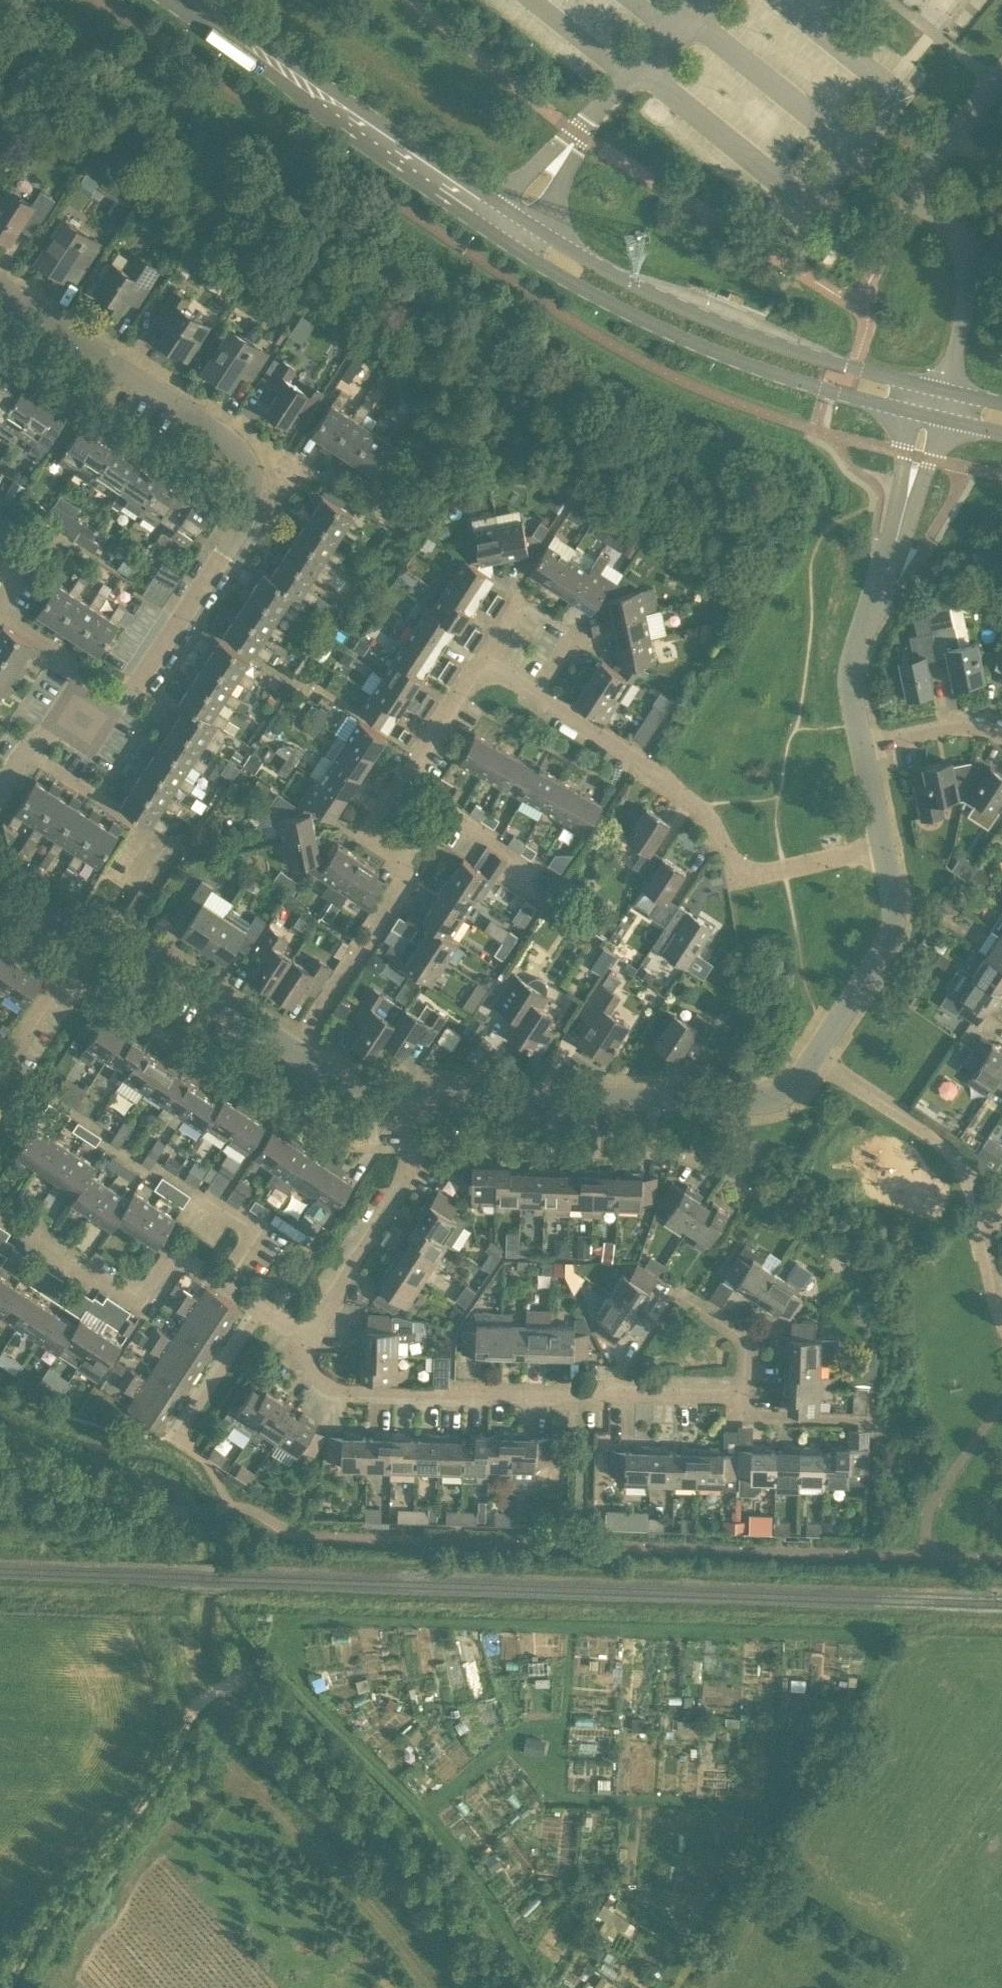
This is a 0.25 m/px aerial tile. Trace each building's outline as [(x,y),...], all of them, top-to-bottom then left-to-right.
[(40,222),(55,199),(40,189),(31,203),(10,189),(0,204),(0,235),(8,240),(26,213),(40,222)] [(109,209),(110,216),(120,222),(129,209),(115,200),(109,209)] [(73,259),(84,266),(99,243),(64,220),(38,260),(62,276),(73,259)] [(188,244),(167,277),(179,285),(201,253),(188,244)] [(128,297),(138,304),(161,269),(135,252),(125,268),(112,260),(94,286),(103,292),(98,300),(118,313),(128,297)] [(159,340),(187,358),(209,324),(183,308),(189,299),(175,290),(158,315),(170,323),(159,340)] [(303,339),(311,320),(299,314),(290,333),(303,339)] [(251,375),(265,354),(231,332),(206,371),(229,386),(241,369),(251,375)] [(305,387),(304,388),(304,389),(287,378),(295,367),(283,360),(269,381),(280,389),(266,410),(287,424),(296,409),(306,416),(321,392),(313,387),(311,386),(309,386),(307,386),(305,387)] [(347,366),(341,376),(349,382),(356,372),(347,366)] [(19,392),(0,380),(0,424),(1,422),(19,392)] [(19,392),(1,422),(17,432),(45,389),(38,385),(32,393),(23,387),(19,392)] [(416,388),(411,395),(419,400),(424,393),(416,388)] [(45,389),(17,432),(34,443),(29,449),(40,456),(67,416),(46,402),(52,394),(45,389)] [(325,440),(321,446),(329,452),(352,415),(341,407),(349,394),(341,389),(332,402),(312,432),(325,440)] [(341,459),(349,465),(353,459),(372,428),(361,421),(369,408),(361,402),(352,415),(329,452),(333,445),(345,453),(341,459)] [(372,428),(353,459),(365,466),(361,472),(369,478),(393,442),(381,434),(389,421),(381,415),(372,428)] [(59,459),(75,470),(103,428),(96,423),(91,432),(81,425),(59,459)] [(110,432),(103,428),(75,470),(84,476),(82,480),(83,485),(87,487),(114,447),(104,441),(110,432)] [(121,489),(138,462),(114,447),(87,487),(91,490),(95,483),(108,491),(113,483),(121,489)] [(139,512),(162,478),(138,462),(121,489),(112,502),(121,508),(124,503),(139,512)] [(169,520),(186,494),(162,478),(139,512),(156,523),(161,515),(169,520)] [(191,486),(186,494),(169,520),(176,525),(171,533),(188,544),(216,502),(191,486)] [(318,502),(310,514),(340,535),(353,543),(358,535),(345,526),(353,514),(317,490),(311,498),(318,502)] [(565,501),(550,492),(543,502),(558,511),(565,501)] [(34,512),(44,518),(49,510),(39,503),(34,512)] [(44,518),(54,525),(59,516),(63,510),(53,504),(49,510),(44,518)] [(584,514),(572,506),(566,514),(578,522),(584,514)] [(332,546),(340,535),(310,514),(304,510),(298,518),(304,523),(297,534),(326,555),(339,563),(345,555),(332,546)] [(522,519),(498,524),(505,555),(529,550),(522,519)] [(540,520),(532,532),(541,538),(549,526),(540,520)] [(94,530),(83,523),(74,538),(84,545),(94,530)] [(437,526),(439,538),(448,536),(445,524),(437,526)] [(476,541),(465,557),(477,565),(480,560),(505,555),(498,524),(474,529),(476,541)] [(595,533),(607,541),(612,532),(600,524),(595,533)] [(94,530),(84,545),(94,551),(99,543),(90,537),(94,530)] [(319,566),(326,555),(297,534),(291,530),(285,539),(291,543),(284,554),(327,583),(332,575),(319,566)] [(624,540),(612,532),(607,541),(619,549),(624,540)] [(640,544),(632,539),(624,551),(632,556),(640,544)] [(530,570),(551,583),(569,556),(548,543),(530,570)] [(350,564),(358,569),(368,554),(360,549),(350,564)] [(326,583),(327,583),(284,554),(277,550),(272,559),(278,563),(271,574),(264,570),(294,591),(300,595),(313,603),(319,595),(306,586),(313,575),(326,583)] [(609,594),(629,590),(601,572),(609,558),(600,552),(591,565),(571,596),(592,610),(604,591),(609,594)] [(569,556),(551,583),(571,596),(591,565),(588,569),(569,556)] [(494,577),(477,565),(465,557),(454,575),(483,594),(494,577)] [(133,565),(123,558),(118,567),(128,573),(133,565)] [(162,562),(155,572),(175,585),(182,575),(162,562)] [(259,579),(251,590),(281,611),(294,619),(299,611),(286,602),(294,591),(264,570),(258,566),(252,575),(259,579)] [(175,585),(155,572),(149,582),(169,595),(175,585)] [(442,592),(471,611),(483,594),(454,575),(442,592)] [(46,617),(58,624),(86,581),(78,576),(70,589),(57,581),(34,618),(42,623),(46,617)] [(87,582),(86,581),(58,624),(54,631),(62,636),(66,630),(78,638),(74,644),(106,595),(98,589),(90,602),(78,595),(87,582)] [(98,590),(107,595),(112,587),(104,582),(98,590)] [(162,606),(169,595),(149,582),(142,592),(162,606)] [(653,585),(629,590),(609,594),(614,618),(645,612),(645,611),(658,609),(653,585)] [(273,622),(281,611),(251,590),(249,589),(245,586),(239,595),(246,599),(238,610),(267,631),(268,631),(281,639),(286,631),(273,622)] [(427,607),(460,628),(471,611),(442,592),(432,609),(428,606),(427,607)] [(497,592),(492,600),(504,608),(509,600),(497,592)] [(107,595),(106,595),(74,644),(82,649),(86,643),(99,651),(119,621),(126,625),(133,613),(126,608),(127,608),(118,603),(110,615),(98,608),(107,595)] [(498,617),(504,608),(492,600),(486,609),(498,617)] [(326,611),(335,617),(341,607),(332,602),(326,611)] [(273,651),(260,642),(267,631),(238,610),(237,610),(232,606),(226,615),(232,619),(224,631),(267,659),(273,651)] [(932,630),(931,630),(937,658),(949,655),(955,684),(983,679),(975,642),(959,645),(955,625),(953,626),(949,606),(928,611),(932,630)] [(460,628),(427,607),(416,624),(445,643),(456,626),(460,629),(460,628)] [(937,658),(931,630),(927,611),(912,614),(916,634),(909,635),(914,656),(899,659),(907,697),(933,691),(926,660),(937,658)] [(645,612),(614,618),(619,642),(650,635),(645,612)] [(602,631),(600,621),(586,624),(588,634),(602,631)] [(26,667),(20,663),(28,652),(34,656),(40,647),(3,623),(0,628),(0,651),(26,667)] [(445,643),(416,624),(405,641),(434,660),(445,643)] [(475,626),(469,634),(481,643),(487,634),(475,626)] [(214,647),(207,658),(250,686),(255,679),(242,670),(250,658),(214,634),(208,642),(214,647)] [(476,651),(481,643),(469,634),(464,643),(476,651)] [(650,635),(619,642),(624,666),(644,662),(655,660),(650,635)] [(360,638),(354,647),(361,652),(367,643),(360,638)] [(394,658),(422,677),(434,660),(405,641),(394,658)] [(7,683),(15,672),(21,676),(26,667),(0,651),(0,679),(7,683)] [(275,652),(270,659),(278,665),(283,657),(275,652)] [(344,652),(340,659),(346,664),(351,657),(344,652)] [(194,678),(237,706),(242,699),(229,690),(236,679),(249,687),(250,686),(207,658),(200,654),(195,663),(201,667),(194,678)] [(382,675),(411,694),(422,677),(394,658),(382,675)] [(449,658),(444,666),(456,674),(461,666),(449,658)] [(588,679),(619,699),(632,679),(620,671),(602,659),(588,679)] [(649,673),(640,668),(644,662),(624,666),(620,671),(632,679),(636,673),(645,678),(649,673)] [(450,683),(456,674),(444,666),(438,675),(450,683)] [(236,707),(237,706),(194,678),(187,674),(182,683),(188,687),(180,699),(216,723),(223,727),(228,719),(216,710),(223,699),(236,707)] [(371,692),(400,711),(411,694),(382,675),(371,692)] [(1,692),(8,696),(13,687),(7,683),(0,679),(0,694),(1,692)] [(606,720),(619,699),(588,679),(574,700),(606,720)] [(389,729),(400,711),(371,692),(360,709),(389,729)] [(427,692),(421,701),(434,708),(439,700),(427,692)] [(209,734),(216,723),(180,699),(175,707),(181,711),(174,722),(217,751),(222,743),(209,734)] [(428,717),(434,708),(421,701),(416,709),(428,717)] [(666,711),(654,703),(632,737),(644,744),(666,711)] [(321,705),(313,717),(321,723),(329,711),(321,705)] [(313,735),(321,723),(313,717),(305,729),(313,735)] [(203,743),(216,751),(217,751),(174,722),(167,718),(162,727),(168,731),(160,743),(203,771),(209,763),(196,754),(203,743)] [(359,719),(346,739),(373,757),(386,736),(359,719)] [(416,734),(404,726),(399,735),(411,743),(416,734)] [(459,761),(481,773),(496,745),(475,733),(459,761)] [(141,758),(141,759),(177,783),(190,792),(195,783),(182,775),(190,763),(203,772),(203,771),(160,743),(154,738),(149,747),(155,751),(147,763),(141,758)] [(346,739),(333,759),(359,777),(373,757),(346,739)] [(295,763),(303,752),(294,746),(291,743),(279,745),(276,750),(286,758),(295,763)] [(502,784),(517,756),(496,745),(481,773),(502,784)] [(235,749),(229,758),(238,763),(243,755),(235,749)] [(251,753),(244,764),(254,770),(260,760),(251,753)] [(523,796),(538,768),(517,756),(502,784),(523,796)] [(287,775),(295,763),(286,758),(278,769),(287,775)] [(134,783),(128,779),(163,804),(164,803),(170,807),(177,812),(177,811),(197,825),(203,817),(197,813),(182,803),(169,795),(177,783),(141,759),(135,767),(142,771),(134,783)] [(316,776),(316,777),(346,797),(359,777),(333,759),(320,779),(316,776)] [(958,800),(963,798),(971,760),(952,764),(951,761),(925,766),(928,782),(914,785),(921,818),(945,813),(942,798),(957,795),(958,800)] [(971,760),(963,798),(974,806),(979,799),(993,809),(1001,796),(1001,773),(990,765),(987,771),(971,760)] [(218,782),(225,772),(213,764),(206,774),(218,782)] [(538,768),(523,796),(544,807),(559,779),(538,768)] [(462,789),(442,776),(434,788),(454,801),(462,789)] [(302,797),(314,805),(333,818),(346,797),(316,777),(302,797)] [(37,822),(28,835),(29,836),(57,793),(61,787),(53,781),(49,787),(36,779),(17,809),(8,822),(17,828),(25,815),(37,822)] [(170,807),(164,803),(163,804),(128,779),(122,787),(129,791),(120,804),(163,832),(169,823),(163,819),(170,807)] [(563,823),(580,791),(559,779),(544,807),(564,819),(562,823),(563,823)] [(602,803),(580,791),(563,823),(584,835),(602,803)] [(48,849),(49,849),(78,806),(77,806),(82,800),(73,794),(69,800),(57,793),(29,836),(37,841),(45,828),(57,836),(48,849)] [(311,810),(314,805),(302,797),(296,806),(291,814),(279,817),(281,826),(284,841),(316,834),(311,810)] [(470,812),(482,820),(487,811),(475,803),(470,812)] [(89,814),(78,806),(49,849),(57,854),(66,841),(77,849),(70,859),(98,819),(102,813),(93,807),(89,814)] [(644,848),(633,865),(650,876),(663,856),(652,849),(670,822),(647,807),(627,837),(644,848)] [(499,819),(487,811),(482,820),(493,827),(499,819)] [(109,827),(98,819),(70,859),(69,862),(77,867),(86,854),(98,862),(122,826),(113,820),(109,827)] [(316,834),(284,841),(289,865),(300,862),(313,870),(318,874),(326,861),(321,858),(316,834)] [(507,843),(519,851),(525,842),(513,834),(507,843)] [(537,850),(525,842),(519,851),(531,859),(537,850)] [(338,843),(326,861),(318,874),(330,881),(322,893),(331,899),(359,856),(338,843)] [(487,845),(480,855),(500,868),(507,859),(487,845)] [(986,851),(979,862),(990,869),(994,863),(992,855),(986,851)] [(500,868),(480,855),(474,864),(494,878),(500,868)] [(566,862),(554,855),(548,863),(560,871),(566,862)] [(379,870),(359,856),(331,899),(341,905),(348,894),(368,907),(382,887),(372,880),(379,870)] [(669,897),(686,871),(663,856),(650,876),(643,885),(659,896),(648,913),(666,924),(679,904),(669,897)] [(450,878),(481,898),(494,878),(474,864),(463,857),(450,878)] [(69,863),(65,869),(72,873),(75,867),(69,863)] [(299,882),(291,877),(284,887),(289,890),(292,892),(299,882)] [(481,898),(450,878),(437,898),(464,916),(476,896),(480,899),(481,898)] [(197,910),(183,931),(205,945),(224,915),(203,901),(213,887),(202,879),(186,904),(197,910)] [(138,913),(150,895),(139,887),(127,906),(138,913)] [(295,907),(301,898),(292,892),(289,890),(283,899),(295,907)] [(464,916),(437,898),(424,918),(432,923),(450,936),(451,935),(464,916)] [(537,906),(525,898),(511,918),(523,926),(537,906)] [(548,900),(539,913),(550,920),(558,908),(548,900)] [(712,926),(679,904),(666,924),(653,944),(686,966),(712,926)] [(229,908),(224,915),(205,945),(227,959),(240,939),(251,946),(266,922),(255,915),(250,922),(229,908)] [(418,927),(424,918),(412,910),(406,919),(418,927)] [(993,929),(1000,933),(1001,935),(1001,915),(993,929)] [(603,933),(608,926),(599,921),(595,928),(603,933)] [(432,923),(418,943),(445,961),(456,944),(459,941),(451,935),(450,936),(432,923)] [(265,954),(251,975),(272,989),(293,957),(280,949),(287,938),(268,925),(253,947),(265,954)] [(509,929),(501,941),(510,947),(518,935),(509,929)] [(1000,933),(986,953),(1001,964),(1001,935),(1000,933)] [(502,959),(510,947),(501,941),(493,953),(502,959)] [(385,950),(397,958),(403,950),(391,942),(385,950)] [(432,982),(445,961),(418,943),(405,964),(432,982)] [(590,967),(603,973),(613,951),(600,945),(590,967)] [(2,950),(0,953),(0,988),(4,990),(25,958),(16,952),(13,958),(2,950)] [(950,960),(939,952),(933,960),(945,968),(950,960)] [(986,953),(973,973),(1001,992),(1001,964),(986,953)] [(320,959),(312,970),(293,957),(272,989),(292,1002),(306,981),(317,988),(332,967),(320,959)] [(34,964),(25,958),(4,990),(25,1004),(42,977),(31,970),(34,964)] [(643,966),(638,974),(646,980),(651,972),(643,966)] [(530,979),(527,981),(514,972),(493,1004),(518,1020),(510,1032),(540,1052),(554,1031),(544,1025),(552,1013),(541,1006),(549,995),(546,993),(547,991),(547,987),(547,984),(546,982),(544,979),(541,978),(538,977),(535,977),(532,978),(530,979)] [(620,979),(609,972),(587,1006),(597,1013),(580,1040),(606,1057),(628,1024),(609,1011),(619,995),(613,991),(620,979)] [(1001,995),(1001,992),(973,973),(960,994),(965,998),(957,1009),(978,1023),(989,1005),(993,1008),(1001,995)] [(409,974),(405,980),(417,988),(421,981),(409,974)] [(483,976),(480,981),(488,987),(494,978),(489,975),(483,976)] [(340,1014),(367,988),(359,980),(332,1006),(340,1014)] [(487,989),(479,983),(472,992),(481,998),(487,989)] [(401,1013),(405,1008),(373,988),(357,1012),(368,1020),(354,1041),(375,1055),(385,1039),(395,1022),(401,1013)] [(401,1013),(395,1022),(385,1039),(406,1052),(420,1031),(431,1038),(445,1016),(425,1004),(418,1015),(406,1006),(405,1008),(401,1013)] [(655,1041),(678,1056),(691,1037),(701,1044),(714,1024),(696,1012),(689,1022),(675,1012),(655,1041)] [(104,1018),(87,1044),(79,1056),(89,1063),(97,1051),(107,1058),(128,1026),(119,1020),(115,1025),(104,1018)] [(470,1027),(479,1033),(485,1024),(476,1018),(470,1027)] [(123,1076),(124,1076),(145,1044),(134,1037),(137,1032),(128,1026),(107,1058),(118,1065),(127,1071),(123,1076)] [(993,1086),(1001,1073),(1001,1049),(992,1042),(989,1047),(978,1039),(964,1059),(976,1067),(967,1080),(988,1094),(993,1086)] [(145,1045),(145,1044),(124,1076),(144,1089),(161,1063),(142,1050),(145,1045)] [(161,1063),(144,1089),(164,1103),(181,1076),(161,1063)] [(63,1099),(75,1107),(81,1098),(86,1090),(59,1072),(52,1083),(58,1088),(55,1093),(64,1099),(63,1099)] [(993,1086),(1001,1092),(1001,1073),(993,1086)] [(181,1076),(164,1103),(184,1116),(202,1089),(181,1076)] [(204,1129),(207,1124),(225,1097),(224,1097),(221,1102),(202,1089),(184,1116),(204,1129)] [(207,1124),(227,1137),(248,1105),(239,1099),(236,1104),(225,1097),(207,1124)] [(93,1106),(81,1098),(75,1107),(87,1114),(93,1106)] [(61,1109),(49,1101),(43,1110),(55,1118),(61,1109)] [(257,1111),(248,1105),(227,1137),(248,1151),(265,1124),(254,1116),(257,1111)] [(986,1136),(998,1114),(983,1106),(971,1128),(986,1136)] [(110,1115),(107,1112),(103,1113),(100,1116),(101,1120),(104,1123),(108,1122),(111,1119),(110,1115)] [(125,1118),(117,1129),(126,1135),(134,1123),(125,1118)] [(72,1129),(84,1137),(90,1128),(78,1120),(72,1129)] [(16,1152),(37,1165),(55,1138),(34,1125),(16,1152)] [(102,1136),(90,1128),(84,1137),(96,1145),(102,1136)] [(255,1155),(275,1169),(296,1137),(287,1131),(284,1136),(272,1128),(255,1155)] [(119,1147),(126,1135),(117,1129),(110,1141),(119,1147)] [(296,1137),(275,1169),(269,1179),(266,1182),(272,1187),(275,1183),(289,1192),(295,1182),(313,1155),(302,1148),(305,1143),(296,1137)] [(75,1151),(55,1138),(37,1165),(57,1178),(75,1151)] [(157,1138),(149,1150),(158,1156),(166,1144),(157,1138)] [(981,1145),(972,1157),(974,1159),(975,1162),(991,1173),(1000,1159),(981,1145)] [(150,1167),(158,1156),(149,1150),(141,1162),(150,1167)] [(71,1199),(72,1200),(95,1165),(75,1151),(57,1178),(77,1191),(71,1199)] [(107,1164),(119,1172),(124,1163),(113,1155),(107,1164)] [(295,1182),(315,1195),(336,1163),(327,1157),(324,1162),(313,1155),(295,1182)] [(169,1156),(164,1165),(175,1172),(181,1164),(169,1156)] [(479,1210),(496,1210),(498,1165),(492,1165),(492,1160),(473,1159),(472,1204),(480,1205),(479,1210)] [(236,1169),(224,1161),(207,1186),(219,1194),(236,1169)] [(124,1163),(119,1172),(131,1180),(136,1171),(124,1163)] [(345,1169),(336,1163),(315,1195),(336,1208),(353,1182),(342,1174),(345,1169)] [(95,1165),(72,1200),(92,1213),(110,1186),(90,1173),(95,1165)] [(516,1165),(498,1165),(496,1210),(507,1211),(507,1201),(521,1202),(522,1170),(516,1170),(516,1165)] [(528,1171),(522,1170),(521,1202),(535,1202),(534,1212),(545,1212),(546,1167),(528,1166),(528,1171)] [(564,1167),(546,1167),(545,1212),(569,1213),(569,1203),(570,1172),(564,1172),(564,1167)] [(576,1173),(570,1172),(569,1203),(583,1204),(582,1213),(592,1214),(594,1168),(576,1168),(576,1173)] [(612,1169),(594,1168),(592,1214),(603,1214),(603,1205),(617,1205),(618,1174),(612,1174),(612,1169)] [(202,1177),(190,1169),(184,1178),(196,1186),(202,1177)] [(624,1174),(618,1174),(617,1205),(642,1206),(642,1200),(656,1200),(657,1176),(643,1176),(643,1170),(624,1169),(624,1174)] [(154,1188),(162,1193),(170,1181),(162,1175),(154,1188)] [(251,1186),(239,1179),(226,1199),(238,1206),(251,1186)] [(191,1194),(170,1181),(162,1193),(183,1206),(191,1194)] [(667,1214),(688,1228),(705,1202),(700,1198),(703,1194),(687,1184),(684,1189),(672,1181),(659,1201),(671,1209),(667,1214)] [(92,1213),(112,1226),(135,1191),(134,1190),(129,1198),(110,1186),(92,1213)] [(420,1217),(417,1222),(447,1242),(446,1242),(451,1246),(469,1219),(460,1213),(464,1207),(438,1190),(431,1201),(427,1199),(416,1214),(420,1217)] [(155,1204),(135,1191),(112,1226),(118,1218),(137,1231),(155,1204)] [(268,1207),(255,1199),(250,1207),(262,1215),(268,1207)] [(710,1205),(705,1202),(688,1228),(700,1235),(694,1243),(703,1249),(728,1211),(713,1201),(710,1205)] [(175,1217),(155,1204),(137,1231),(158,1244),(175,1217)] [(271,1221),(278,1225),(290,1233),(296,1225),(284,1217),(276,1212),(271,1221)] [(297,1226),(296,1225),(290,1233),(302,1241),(316,1251),(321,1242),(309,1234),(312,1229),(300,1221),(297,1226)] [(411,1240),(408,1245),(433,1262),(446,1242),(447,1242),(417,1222),(407,1237),(411,1240)] [(403,1230),(393,1223),(387,1232),(400,1240),(404,1234),(403,1230)] [(392,1247),(396,1246),(400,1240),(387,1232),(381,1241),(392,1247)] [(15,1243),(6,1238),(0,1247),(0,1250),(7,1255),(15,1243)] [(498,1258),(504,1248),(491,1239),(485,1249),(498,1258)] [(567,1242),(554,1241),(554,1255),(567,1255),(567,1242)] [(577,1256),(591,1257),(591,1256),(591,1241),(578,1241),(577,1256)] [(519,1244),(506,1243),(505,1255),(519,1256),(519,1244)] [(420,1282),(433,1262),(408,1245),(404,1250),(400,1248),(390,1263),(420,1282)] [(726,1275),(723,1280),(734,1287),(749,1297),(752,1293),(757,1296),(774,1270),(782,1259),(770,1251),(765,1258),(746,1245),(739,1255),(738,1254),(725,1274),(726,1275)] [(603,1251),(603,1259),(613,1260),(614,1252),(603,1251)] [(642,1264),(657,1273),(663,1261),(649,1253),(642,1264)] [(13,1271),(21,1277),(29,1265),(21,1259),(13,1271)] [(528,1259),(518,1259),(518,1268),(528,1268),(528,1259)] [(553,1261),(543,1261),(543,1272),(553,1272),(553,1261)] [(574,1261),(565,1261),(565,1271),(574,1271),(574,1261)] [(789,1275),(787,1279),(774,1270),(757,1296),(762,1300),(759,1304),(776,1314),(778,1309),(789,1317),(802,1297),(794,1292),(800,1283),(802,1284),(810,1272),(795,1262),(787,1274),(789,1275)] [(373,1297),(394,1311),(401,1299),(407,1303),(420,1282),(390,1263),(381,1278),(385,1280),(373,1297)] [(624,1272),(610,1292),(636,1309),(640,1304),(644,1307),(654,1291),(649,1288),(657,1276),(637,1263),(629,1275),(624,1272)] [(29,1282),(37,1270),(29,1265),(21,1277),(29,1282)] [(16,1285),(0,1275),(0,1310),(16,1285)] [(464,1302),(473,1289),(464,1283),(455,1296),(464,1302)] [(16,1285),(0,1310),(0,1313),(18,1325),(36,1298),(16,1285)] [(61,1303),(69,1291),(61,1285),(53,1297),(61,1303)] [(183,1287),(178,1296),(226,1327),(239,1307),(206,1285),(199,1297),(183,1287)] [(70,1308),(78,1297),(69,1291),(61,1303),(70,1308)] [(633,1314),(636,1309),(610,1292),(597,1313),(602,1316),(594,1328),(614,1341),(622,1330),(626,1333),(637,1317),(633,1314)] [(87,1307),(95,1313),(103,1301),(94,1295),(87,1307)] [(187,1315),(180,1326),(213,1347),(226,1327),(178,1296),(172,1304),(187,1315)] [(18,1325),(38,1338),(56,1311),(36,1298),(18,1325)] [(588,1356),(589,1332),(592,1330),(581,1307),(575,1307),(575,1324),(551,1324),(549,1359),(567,1360),(567,1355),(588,1356)] [(526,1323),(525,1354),(531,1354),(531,1359),(549,1359),(551,1324),(551,1314),(551,1310),(527,1309),(526,1323)] [(75,1324),(56,1311),(38,1338),(58,1351),(75,1324)] [(483,1352),(483,1357),(501,1358),(502,1322),(502,1312),(477,1312),(477,1321),(477,1328),(463,1328),(462,1352),(476,1352),(483,1352)] [(512,1322),(513,1313),(502,1312),(502,1322),(501,1358),(519,1358),(519,1354),(525,1354),(526,1323),(512,1322)] [(367,1346),(367,1352),(398,1353),(406,1353),(406,1340),(410,1340),(410,1328),(409,1328),(409,1318),(399,1314),(368,1313),(368,1327),(363,1327),(362,1346),(367,1346)] [(75,1324),(58,1351),(59,1352),(78,1364),(84,1356),(101,1329),(81,1316),(75,1324)] [(119,1328),(128,1334),(135,1321),(127,1316),(119,1328)] [(791,1321),(791,1336),(786,1335),(785,1354),(790,1354),(790,1360),(821,1362),(837,1363),(838,1337),(815,1336),(815,1322),(791,1321)] [(156,1329),(152,1336),(200,1367),(213,1347),(180,1326),(172,1338),(157,1328),(156,1329)] [(152,1336),(146,1332),(146,1333),(138,1328),(131,1338),(145,1346),(146,1345),(152,1336)] [(101,1329),(84,1356),(78,1364),(77,1367),(98,1380),(122,1343),(101,1329)] [(187,1388),(200,1367),(152,1336),(146,1345),(161,1355),(154,1366),(187,1388)] [(398,1367),(398,1353),(367,1352),(367,1358),(362,1358),(361,1377),(407,1378),(407,1367),(398,1367)] [(11,1356),(5,1366),(15,1373),(22,1363),(11,1356)] [(830,1375),(820,1375),(821,1362),(790,1360),(790,1366),(785,1366),(784,1384),(829,1386),(830,1375)] [(853,1387),(868,1388),(877,1388),(877,1363),(861,1363),(861,1375),(854,1375),(853,1387)] [(61,1391),(69,1379),(49,1366),(40,1380),(60,1393),(61,1391)] [(174,1408),(187,1388),(154,1366),(146,1378),(131,1368),(125,1376),(174,1408)] [(160,1428),(174,1408),(125,1376),(120,1385),(135,1395),(127,1407),(160,1428)] [(829,1397),(829,1386),(784,1384),(784,1402),(789,1402),(788,1409),(819,1410),(820,1397),(829,1397)] [(251,1434),(257,1425),(277,1395),(262,1385),(259,1389),(253,1386),(241,1405),(235,1401),(221,1421),(231,1428),(235,1423),(251,1434)] [(868,1388),(853,1387),(853,1411),(867,1412),(868,1388)] [(277,1395),(257,1425),(277,1438),(294,1412),(289,1409),(292,1405),(277,1395)] [(299,1416),(294,1412),(277,1438),(298,1452),(302,1446),(314,1454),(327,1434),(315,1426),(318,1422),(302,1412),(299,1416)] [(342,1466),(367,1466),(368,1435),(362,1435),(362,1430),(343,1430),(343,1435),(329,1434),(328,1458),(342,1459),(342,1466)] [(495,1430),(495,1435),(488,1435),(487,1470),(487,1479),(511,1480),(513,1431),(495,1430)] [(367,1466),(391,1467),(392,1431),(374,1431),(374,1436),(368,1435),(367,1466)] [(410,1432),(392,1431),(391,1467),(415,1468),(416,1437),(410,1437),(410,1432)] [(530,1436),(530,1431),(513,1431),(511,1480),(511,1486),(531,1487),(535,1482),(536,1467),(537,1460),(550,1461),(551,1437),(537,1436),(530,1436)] [(416,1437),(415,1468),(439,1469),(440,1433),(422,1432),(422,1437),(416,1437)] [(440,1433),(439,1469),(463,1470),(464,1439),(458,1438),(458,1434),(440,1433)] [(464,1439),(463,1470),(487,1470),(488,1435),(470,1434),(470,1439),(464,1439)] [(776,1480),(777,1449),(771,1449),(771,1444),(752,1444),(752,1448),(738,1448),(738,1452),(737,1472),(740,1472),(739,1494),(756,1494),(762,1489),(762,1480),(776,1480)] [(625,1480),(650,1481),(651,1445),(633,1445),(633,1449),(612,1449),(611,1473),(625,1473),(625,1480)] [(669,1450),(668,1446),(651,1445),(650,1481),(650,1490),(660,1490),(660,1481),(674,1482),(675,1451),(669,1450)] [(777,1449),(776,1480),(800,1481),(801,1445),(783,1445),(783,1449),(777,1449)] [(801,1445),(800,1481),(799,1491),(823,1491),(824,1482),(825,1451),(819,1451),(819,1446),(801,1445)] [(227,1455),(214,1446),(208,1455),(221,1464),(227,1455)] [(675,1451),(674,1482),(698,1482),(699,1447),(681,1446),(681,1451),(675,1451)] [(831,1446),(831,1451),(825,1451),(824,1482),(862,1483),(863,1447),(831,1446)] [(699,1447),(698,1482),(723,1483),(723,1489),(737,1490),(737,1477),(737,1472),(738,1452),(717,1452),(717,1447),(699,1447)] [(241,1464),(236,1473),(249,1482),(254,1473),(241,1464)] [(723,1520),(723,1531),(735,1531),(736,1499),(734,1499),(734,1510),(731,1510),(731,1520),(723,1520)] [(741,1520),(741,1499),(736,1499),(735,1531),(748,1531),(748,1520),(741,1520)] [(381,1509),(366,1508),(365,1519),(381,1519),(381,1509)] [(398,1520),(413,1520),(414,1510),(399,1509),(398,1520)] [(429,1510),(414,1510),(413,1520),(428,1521),(429,1510)] [(446,1521),(461,1522),(462,1511),(446,1511),(446,1521)] [(477,1512),(462,1511),(461,1522),(477,1522),(477,1512)] [(495,1523),(510,1523),(510,1513),(495,1512),(495,1523)] [(621,1527),(622,1513),(606,1512),(605,1526),(621,1527)] [(664,1518),(649,1518),(648,1528),(654,1528),(654,1531),(654,1534),(660,1534),(660,1531),(659,1528),(664,1528),(664,1518)] [(681,1529),(696,1530),(697,1519),(681,1519),(681,1529)] [(823,1531),(835,1532),(836,1521),(823,1520),(823,1524),(823,1531)] [(774,1522),(773,1530),(773,1532),(789,1533),(789,1522),(774,1522)] [(806,1533),(821,1534),(822,1523),(806,1523),(806,1533)] [(543,1756),(546,1739),(526,1736),(523,1753),(543,1756)] [(591,1902),(580,1895),(574,1903),(585,1911),(591,1902)] [(616,1928),(628,1934),(635,1920),(602,1904),(589,1928),(611,1939),(616,1928)]
